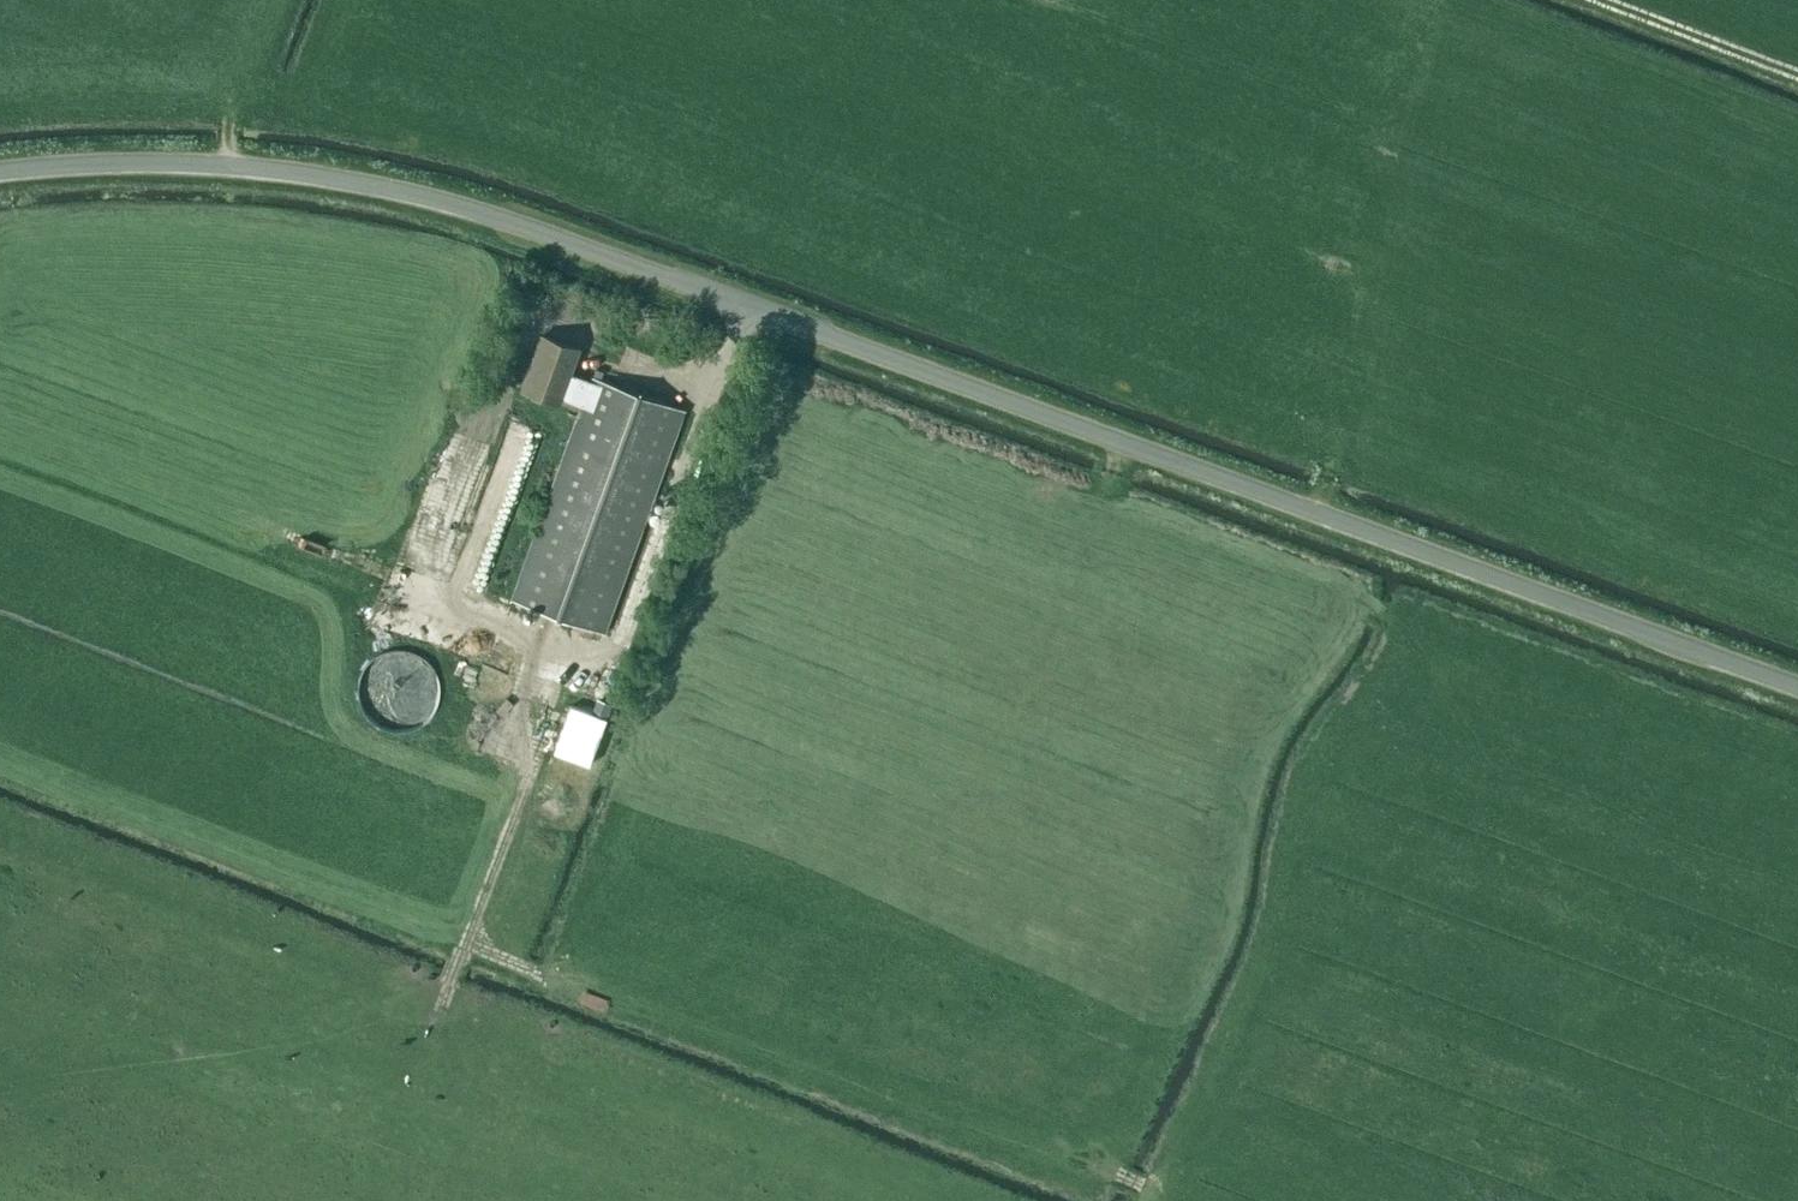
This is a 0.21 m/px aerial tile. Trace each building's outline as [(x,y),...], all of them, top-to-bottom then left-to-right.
[(512,602),(602,634),(682,410),(592,378),(590,383),(568,374),(577,350),(540,337),(521,390),(557,403),(559,399),(581,407),(512,602)] [(391,655),(371,705),(422,726),(442,675),(391,655)]
